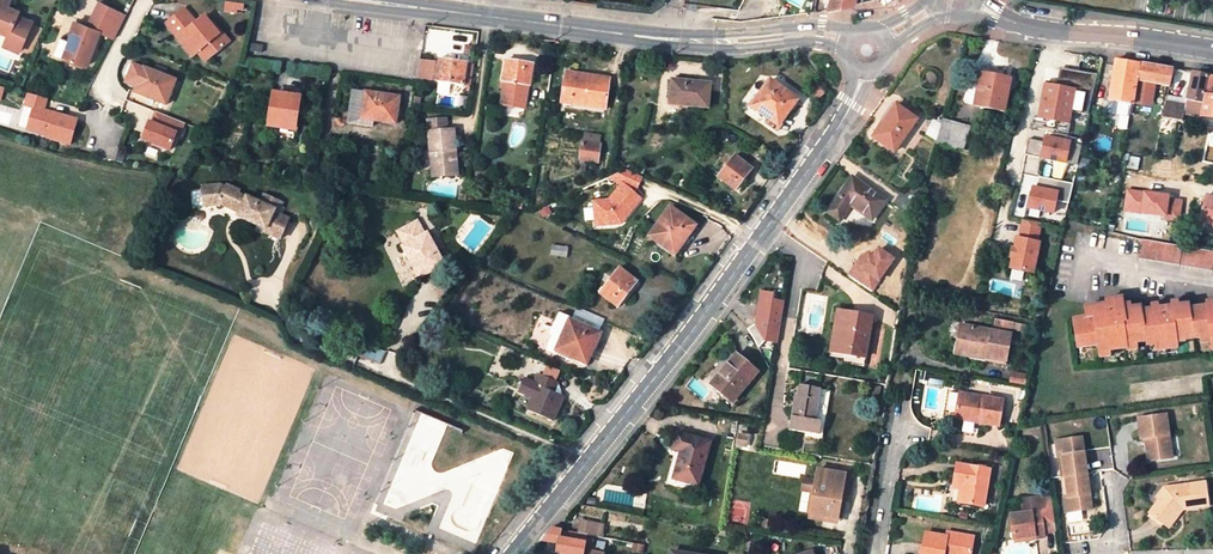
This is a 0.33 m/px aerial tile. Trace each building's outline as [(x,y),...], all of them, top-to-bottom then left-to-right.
[(10,51),(23,18),(14,14),(14,12),(3,7),(6,0),(0,0),(0,47),(10,51)] [(103,0),(100,0),(88,23),(93,26),(99,28),(110,35),(123,11),(103,0)] [(244,0),(224,0),(223,11),(252,13),(252,0),(244,0)] [(829,10),(855,4),(856,0),(831,0),(829,10)] [(166,25),(180,41),(187,34),(200,49),(208,58),(228,41),(205,16),(197,22),(184,8),(166,25)] [(75,18),(68,37),(62,54),(85,63),(99,28),(93,26),(75,18)] [(49,49),(62,54),(68,37),(56,32),(49,49)] [(187,34),(180,41),(193,55),(200,49),(187,34)] [(263,45),(251,43),(250,51),(262,53),(263,45)] [(421,56),(417,77),(427,78),(430,63),(430,57),(421,56)] [(436,79),(436,80),(464,84),(466,63),(439,59),(438,64),(436,79)] [(1174,68),(1116,59),(1107,101),(1133,104),(1137,79),(1155,83),(1170,86),(1174,68)] [(502,99),(527,103),(529,85),(531,85),(534,64),(506,60),(503,81),(500,80),(499,88),(504,89),(502,99)] [(436,79),(438,64),(430,63),(427,78),(436,79)] [(473,64),(466,63),(464,84),(470,85),(473,64)] [(125,82),(137,87),(143,69),(132,65),(125,82)] [(1006,78),(1007,72),(982,67),(981,73),(1006,78)] [(177,79),(144,68),(143,69),(137,87),(135,92),(168,104),(177,79)] [(1059,73),(1056,87),(1074,90),(1070,110),(1089,114),(1098,74),(1066,68),(1059,73)] [(610,78),(567,71),(563,99),(572,100),(572,103),(605,108),(610,78)] [(1006,78),(981,73),(974,105),(1004,110),(1011,73),(1007,72),(1006,78)] [(1193,73),(1189,99),(1204,101),(1209,76),(1199,74),(1193,73)] [(1186,114),(1212,117),(1212,77),(1209,76),(1204,101),(1189,99),(1188,105),(1186,114)] [(672,79),(670,100),(691,102),(691,106),(707,108),(709,83),(672,79)] [(797,99),(771,79),(753,104),(777,122),(786,109),(788,111),(797,99)] [(1155,83),(1137,79),(1133,104),(1152,107),(1155,83)] [(1040,117),(1068,122),(1070,110),(1074,90),(1056,87),(1045,85),(1040,117)] [(968,86),(964,101),(970,103),(974,88),(968,86)] [(396,123),(399,96),(354,90),(349,121),(373,124),(373,119),(396,123)] [(37,108),(39,97),(20,91),(17,105),(22,106),(17,128),(39,133),(38,138),(62,144),(68,117),(37,108)] [(295,129),(299,96),(274,93),(270,125),(295,129)] [(527,103),(502,99),(501,105),(526,108),(527,103)] [(1132,116),(1133,104),(1107,101),(1105,110),(1110,113),(1132,116)] [(1186,114),(1188,105),(1166,102),(1162,119),(1178,121),(1183,121),(1183,117),(1186,117),(1186,114)] [(895,105),(873,137),(894,151),(916,119),(895,105)] [(156,113),(145,140),(175,152),(186,125),(156,113)] [(431,120),(432,132),(448,131),(447,119),(431,120)] [(971,127),(948,121),(940,147),(963,154),(971,127)] [(433,177),(454,175),(452,150),(458,150),(456,130),(448,131),(432,132),(429,132),(433,177)] [(584,132),(583,140),(601,143),(602,135),(584,132)] [(1029,137),(1025,153),(1077,166),(1082,145),(1045,137),(1044,141),(1029,137)] [(601,143),(583,140),(580,158),(598,160),(601,143)] [(461,175),(458,150),(452,150),(454,175),(461,175)] [(736,190),(752,168),(735,155),(718,176),(736,190)] [(626,168),(611,175),(628,182),(639,187),(644,177),(626,168)] [(1033,187),(1029,207),(1054,212),(1056,199),(1057,196),(1070,198),(1073,183),(1039,176),(1037,187),(1033,187)] [(874,218),(887,199),(857,177),(850,186),(848,184),(830,210),(841,218),(852,203),(874,218)] [(603,202),(595,201),(593,217),(607,219),(613,214),(617,220),(642,200),(636,193),(639,187),(628,182),(603,202)] [(200,188),(202,205),(215,203),(217,204),(218,202),(229,207),(230,204),(238,208),(235,215),(263,227),(262,230),(278,236),(286,217),(275,212),(279,201),(261,193),(257,202),(243,196),(243,197),(234,194),(236,191),(224,185),(223,188),(217,186),(200,188)] [(901,191),(894,200),(910,212),(917,203),(901,191)] [(1202,216),(1212,219),(1212,196),(1208,195),(1202,216)] [(675,254),(696,225),(670,207),(650,236),(675,254)] [(1039,242),(1043,223),(1027,219),(1022,239),(1020,238),(1017,250),(1015,249),(1013,257),(1015,258),(1013,269),(1035,274),(1042,242),(1039,242)] [(415,221),(397,231),(404,245),(401,246),(418,277),(445,263),(428,232),(423,235),(415,221)] [(1146,232),(1145,239),(1159,242),(1160,234),(1146,232)] [(1141,239),(1137,256),(1212,268),(1212,250),(1159,242),(1145,239),(1141,239)] [(879,247),(873,255),(868,252),(864,257),(862,256),(849,274),(873,291),(895,258),(879,247)] [(618,307),(638,281),(620,268),(600,294),(618,307)] [(785,301),(772,299),(773,293),(760,291),(755,324),(747,330),(753,338),(758,347),(765,341),(779,342),(785,301)] [(1169,307),(1157,309),(1150,310),(1140,311),(1139,306),(1129,308),(1121,309),(1121,304),(1120,298),(1102,300),(1103,305),(1088,307),(1089,317),(1084,318),(1072,319),(1074,337),(1079,336),(1080,347),(1095,346),(1096,351),(1107,350),(1124,348),(1124,346),(1134,345),(1134,343),(1143,342),(1144,345),(1153,344),(1154,345),(1175,343),(1184,342),(1183,340),(1191,339),(1199,338),(1209,336),(1210,342),(1210,345),(1212,345),(1212,305),(1205,306),(1188,308),(1187,305),(1177,306),(1169,307)] [(838,309),(835,327),(842,328),(838,352),(865,356),(872,315),(838,309)] [(571,318),(557,312),(540,351),(579,369),(591,343),(595,345),(600,333),(570,321),(571,318)] [(987,353),(987,355),(1006,359),(1011,333),(961,323),(957,347),(987,353)] [(831,351),(838,352),(842,328),(835,327),(831,351)] [(1175,349),(1175,343),(1154,345),(1154,351),(1175,349)] [(987,353),(957,347),(956,352),(986,358),(987,355),(987,353)] [(713,385),(733,402),(758,372),(737,355),(713,385)] [(556,380),(538,373),(534,383),(525,379),(520,392),(533,397),(527,410),(552,421),(564,395),(552,390),(556,380)] [(818,436),(822,418),(816,417),(822,387),(800,383),(799,392),(795,392),(790,428),(808,430),(808,434),(818,436)] [(816,417),(822,418),(825,419),(830,388),(822,387),(816,417)] [(965,419),(976,421),(977,418),(981,419),(981,421),(1000,425),(1004,400),(959,392),(956,414),(965,416),(965,419)] [(1155,457),(1156,461),(1171,459),(1165,416),(1136,419),(1139,439),(1144,439),(1146,458),(1155,457)] [(698,486),(711,443),(678,434),(673,449),(682,452),(675,479),(698,486)] [(1071,500),(1064,500),(1066,515),(1092,511),(1081,437),(1056,440),(1058,456),(1065,455),(1071,500)] [(1058,456),(1064,500),(1071,500),(1065,455),(1058,456)] [(957,463),(954,483),(963,485),(962,488),(960,501),(984,506),(990,468),(957,463)] [(845,473),(817,469),(810,513),(837,517),(845,473)] [(1208,507),(1204,483),(1166,487),(1158,498),(1161,500),(1149,517),(1164,527),(1173,514),(1173,512),(1208,507)] [(1012,515),(1015,539),(1035,537),(1036,540),(1046,538),(1045,534),(1057,533),(1052,499),(1046,500),(1046,498),(1022,500),(1024,513),(1012,515)] [(772,521),(763,519),(762,526),(771,528),(772,521)] [(579,533),(588,535),(601,537),(604,526),(581,522),(579,533)] [(562,553),(584,553),(585,551),(588,535),(579,533),(552,528),(541,541),(559,544),(557,553),(562,553)] [(974,535),(948,531),(947,536),(926,532),(922,553),(971,553),(974,535)] [(634,551),(643,553),(644,545),(635,544),(634,551)]
